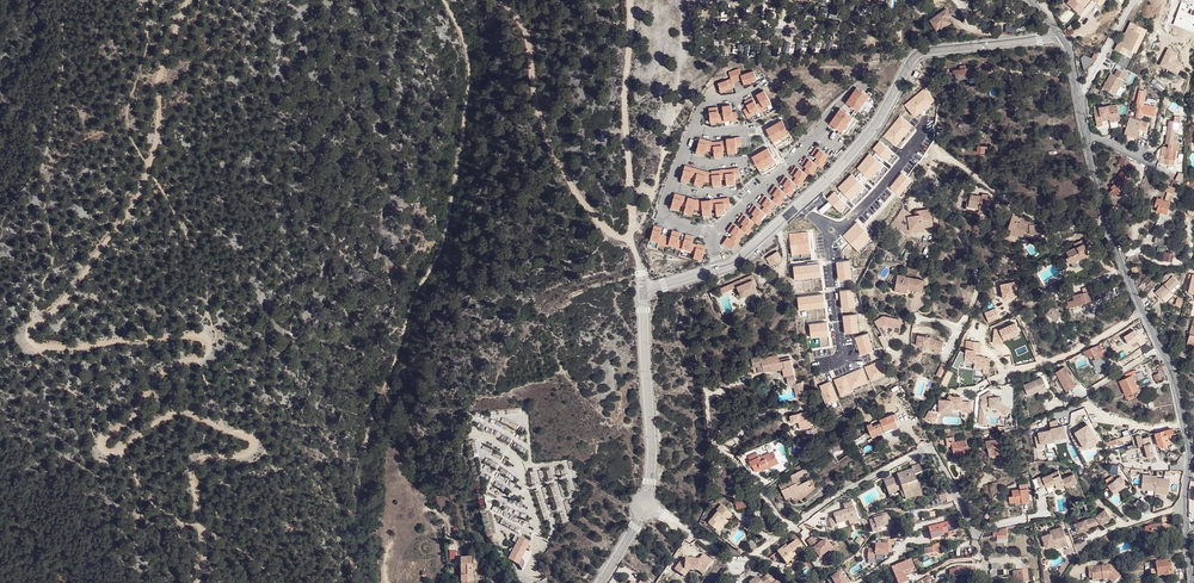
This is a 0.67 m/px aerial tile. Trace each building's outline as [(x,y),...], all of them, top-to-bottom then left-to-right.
[(1075,0),(1070,5),(1080,13),(1084,8),(1082,7),(1087,0),(1074,0),(1075,0)] [(930,20),(936,30),(940,27),(941,28),(951,22),(948,17),(951,15),(946,8),(930,20)] [(1127,69),(1146,29),(1130,22),(1125,33),(1120,45),(1118,43),(1115,50),(1122,54),(1117,65),(1127,69)] [(826,42),(827,51),(836,50),(835,41),(826,42)] [(1084,56),(1081,58),(1083,66),(1088,62),(1090,60),(1091,58),(1084,56)] [(954,69),(955,74),(955,77),(966,76),(966,75),(972,74),(970,67),(965,68),(965,65),(960,66),(960,69),(954,69)] [(738,68),(729,71),(733,83),(742,80),(738,68)] [(753,70),(741,74),(744,84),(756,80),(753,70)] [(1110,73),(1102,87),(1114,94),(1122,80),(1110,73)] [(717,82),(721,91),(733,87),(730,77),(717,82)] [(1162,85),(1158,90),(1163,95),(1167,90),(1162,85)] [(875,99),(856,87),(846,102),(864,115),(875,99)] [(771,102),(764,90),(756,95),(760,100),(764,106),(771,102)] [(1146,92),(1140,90),(1137,103),(1139,103),(1136,115),(1142,117),(1145,104),(1143,104),(1146,92)] [(759,108),(751,96),(744,101),(748,106),(751,112),(759,108)] [(763,107),(760,101),(756,103),(761,111),(764,108),(763,107)] [(730,104),(722,105),(724,121),(736,119),(735,109),(731,110),(730,104)] [(717,106),(708,107),(710,123),(723,122),(722,112),(718,112),(717,106)] [(1094,110),(1097,127),(1103,126),(1102,121),(1102,117),(1109,115),(1110,120),(1110,122),(1120,120),(1117,107),(1113,108),(1113,106),(1094,110)] [(751,113),(747,107),(744,109),(748,116),(752,114),(751,113)] [(858,121),(839,109),(828,125),(847,138),(858,121)] [(1146,123),(1129,118),(1124,134),(1135,137),(1138,129),(1143,131),(1146,123)] [(782,119),(764,129),(775,149),(793,139),(782,119)] [(1180,127),(1169,125),(1165,148),(1169,148),(1168,152),(1166,152),(1161,152),(1160,159),(1165,160),(1163,169),(1173,170),(1174,165),(1171,164),(1172,155),(1177,156),(1179,150),(1176,149),(1177,144),(1172,143),(1174,134),(1179,135),(1180,127)] [(726,137),(728,155),(737,155),(735,136),(726,137)] [(699,138),(694,153),(703,155),(705,149),(713,151),(712,141),(699,138)] [(712,141),(713,157),(723,156),(722,149),(726,149),(726,140),(712,141)] [(769,144),(751,154),(761,173),(779,163),(769,144)] [(828,154),(816,147),(811,154),(817,157),(823,161),(828,154)] [(817,164),(806,156),(801,163),(807,167),(813,171),(817,164)] [(1129,160),(1122,156),(1118,164),(1124,168),(1129,160)] [(823,161),(817,157),(814,161),(822,166),(824,162),(823,161)] [(684,165),(680,180),(689,183),(691,176),(695,177),(697,169),(684,165)] [(807,174),(795,166),(791,173),(796,177),(802,181),(807,174)] [(725,168),(726,184),(735,183),(735,176),(739,176),(738,167),(725,168)] [(813,171),(807,167),(804,170),(812,175),(814,172),(813,171)] [(698,169),(694,184),(702,186),(704,180),(712,182),(711,172),(698,169)] [(711,170),(712,186),(721,185),(721,178),(725,178),(725,169),(711,170)] [(1126,178),(1128,175),(1124,170),(1110,183),(1112,185),(1110,187),(1112,189),(1109,192),(1114,196),(1120,190),(1118,189),(1124,183),(1123,182),(1127,179),(1126,178)] [(796,183),(785,175),(780,182),(786,186),(792,190),(796,183)] [(802,181),(796,177),(794,180),(801,185),(804,182),(802,181)] [(1188,180),(1186,184),(1193,188),(1193,180),(1193,182),(1188,180)] [(786,193),(774,185),(770,192),(775,196),(781,200),(786,193)] [(792,190),(786,186),(783,190),(791,195),(793,191),(792,190)] [(1175,189),(1167,186),(1165,191),(1167,192),(1164,201),(1170,203),(1173,194),(1175,189)] [(673,194),(670,207),(678,209),(680,203),(682,196),(673,194)] [(977,197),(977,195),(970,194),(968,205),(966,204),(965,209),(978,212),(978,213),(984,214),(986,207),(988,207),(990,195),(982,194),(981,196),(981,198),(977,197)] [(775,202),(764,195),(759,202),(765,205),(771,209),(775,202)] [(687,196),(683,209),(692,211),(694,205),(696,198),(687,196)] [(781,200),(775,196),(773,199),(780,204),(783,201),(781,200)] [(1157,198),(1155,203),(1159,204),(1158,207),(1155,213),(1165,217),(1170,203),(1164,201),(1157,198)] [(715,200),(717,214),(725,213),(724,206),(724,199),(715,200)] [(701,200),(702,214),(711,213),(710,207),(710,200),(701,200)] [(765,212),(753,204),(749,211),(754,215),(760,219),(765,212)] [(771,209),(765,205),(762,209),(770,214),(772,210),(771,209)] [(922,225),(932,223),(929,209),(916,211),(917,216),(912,216),(910,215),(908,217),(903,226),(901,228),(908,233),(910,230),(922,228),(922,225)] [(900,212),(895,221),(897,222),(902,214),(903,215),(904,214),(900,212)] [(754,221),(743,214),(738,221),(744,225),(749,228),(754,221)] [(897,222),(903,226),(908,217),(904,214),(903,215),(902,214),(897,222)] [(760,219),(754,215),(752,218),(759,223),(762,220),(760,219)] [(1007,230),(1014,232),(1015,229),(1019,231),(1018,233),(1018,235),(1023,236),(1025,229),(1029,231),(1030,234),(1036,234),(1036,225),(1034,225),(1033,222),(1030,222),(1030,220),(1020,217),(1019,221),(1011,219),(1007,230)] [(897,222),(895,221),(892,225),(907,235),(923,231),(922,228),(933,226),(932,223),(922,225),(922,228),(910,230),(908,233),(901,228),(903,226),(897,222)] [(744,230),(732,223),(727,230),(733,234),(739,238),(744,230)] [(658,241),(662,228),(654,225),(652,231),(649,238),(658,241)] [(749,228),(744,225),(741,228),(749,233),(751,230),(749,228)] [(677,246),(680,233),(672,231),(670,237),(668,244),(677,246)] [(1006,233),(1005,239),(1011,241),(1013,235),(1006,233)] [(690,249),(694,236),(685,234),(684,240),(682,247),(690,249)] [(739,238),(733,234),(730,237),(738,242),(740,239),(739,238)] [(727,237),(723,243),(731,248),(735,242),(727,237)] [(1083,238),(1074,243),(1076,247),(1066,252),(1069,257),(1065,259),(1068,264),(1079,259),(1080,260),(1089,255),(1085,248),(1089,246),(1087,242),(1085,243),(1083,238)] [(702,259),(705,245),(697,243),(695,250),(693,257),(702,259)] [(777,251),(766,258),(771,266),(782,259),(777,251)] [(1163,251),(1162,260),(1172,262),(1174,253),(1163,251)] [(1036,274),(1044,288),(1062,277),(1060,273),(1044,282),(1040,275),(1055,265),(1053,262),(1036,274)] [(1136,265),(1130,267),(1132,273),(1138,271),(1136,265)] [(1154,270),(1141,283),(1145,287),(1145,288),(1158,274),(1154,270)] [(1163,284),(1155,292),(1161,298),(1170,290),(1172,292),(1181,283),(1168,271),(1159,280),(1163,284)] [(1040,290),(1044,288),(1036,274),(1031,276),(1040,290)] [(754,275),(733,283),(734,288),(738,286),(742,296),(758,290),(755,280),(756,280),(754,275)] [(897,276),(895,287),(918,279),(905,276),(904,277),(897,276)] [(918,279),(895,287),(895,288),(900,289),(900,293),(906,294),(907,291),(908,288),(911,288),(910,292),(921,294),(924,280),(918,279)] [(1072,296),(1074,300),(1075,300),(1076,305),(1086,303),(1086,301),(1093,300),(1090,291),(1083,293),(1072,296)] [(1067,309),(1076,306),(1076,305),(1075,300),(1074,300),(1067,302),(1068,306),(1066,307),(1067,309)] [(1052,306),(1046,313),(1057,321),(1062,314),(1052,306)] [(926,350),(932,351),(934,351),(934,354),(940,355),(942,342),(932,340),(927,339),(916,337),(915,348),(926,350)] [(1083,350),(1083,351),(1085,356),(1093,353),(1095,358),(1104,355),(1100,343),(1093,346),(1083,350)] [(762,355),(753,357),(754,366),(764,364),(764,365),(770,364),(771,370),(775,369),(775,371),(784,369),(784,373),(793,372),(790,359),(780,360),(780,355),(763,358),(762,355)] [(712,371),(714,381),(719,380),(719,379),(724,378),(721,368),(717,369),(717,370),(712,371)] [(1066,368),(1056,373),(1066,393),(1076,388),(1066,368)] [(1128,400),(1140,394),(1134,381),(1132,376),(1136,374),(1134,370),(1125,375),(1126,377),(1119,381),(1128,400)] [(1161,377),(1166,375),(1164,371),(1153,375),(1156,380),(1161,378),(1161,377)] [(802,403),(805,402),(801,383),(796,384),(793,372),(784,373),(785,377),(786,377),(787,385),(789,385),(789,386),(791,388),(792,388),(794,388),(796,399),(801,398),(802,403)] [(1043,378),(1023,386),(1028,397),(1047,389),(1043,378)] [(980,407),(979,424),(987,426),(987,419),(983,410),(990,407),(995,407),(1007,416),(1012,410),(999,402),(999,397),(989,397),(987,393),(981,396),(983,401),(981,401),(981,405),(982,407),(980,407)] [(929,410),(924,418),(934,424),(939,416),(938,415),(938,414),(952,415),(952,413),(962,414),(962,413),(971,413),(971,402),(963,401),(963,397),(952,397),(949,395),(946,400),(939,400),(939,404),(936,404),(931,411),(929,410)] [(799,429),(811,427),(808,411),(798,414),(789,416),(791,423),(797,421),(799,429)] [(867,425),(872,438),(897,428),(894,420),(897,419),(895,414),(867,425)] [(1061,419),(1064,428),(1069,427),(1065,417),(1061,419)] [(1158,446),(1169,443),(1173,442),(1175,442),(1171,429),(1154,434),(1158,446)] [(987,447),(989,455),(1004,452),(1003,448),(1001,448),(1000,444),(999,444),(997,434),(989,436),(990,441),(985,442),(986,447),(987,447)] [(1114,439),(1103,443),(1104,447),(1132,439),(1130,434),(1126,435),(1114,439)] [(1141,434),(1136,435),(1140,458),(1154,455),(1150,435),(1142,437),(1141,434)] [(953,456),(958,456),(958,453),(963,453),(968,452),(966,440),(954,442),(953,436),(945,438),(946,446),(951,446),(953,456)] [(757,453),(748,457),(749,460),(748,460),(750,466),(752,465),(755,472),(761,469),(760,468),(765,466),(767,469),(774,466),(779,464),(773,452),(768,454),(762,457),(759,458),(757,453)] [(897,482),(896,477),(883,481),(887,492),(901,488),(904,497),(920,491),(917,481),(916,481),(913,482),(911,476),(914,475),(921,472),(918,464),(911,467),(912,469),(912,471),(903,474),(905,479),(897,482)] [(895,475),(896,477),(897,482),(905,479),(903,474),(912,471),(912,469),(895,475)] [(797,495),(797,494),(796,493),(799,491),(800,493),(811,487),(807,480),(801,484),(798,478),(803,475),(802,474),(800,470),(789,476),(790,478),(778,485),(785,499),(790,496),(791,498),(797,495)] [(1042,476),(1037,477),(1036,478),(1039,484),(1040,488),(1045,486),(1048,493),(1057,489),(1056,487),(1063,484),(1057,470),(1042,477),(1042,476)] [(1121,476),(1119,477),(1123,481),(1128,485),(1121,476)] [(1156,479),(1156,477),(1142,476),(1141,491),(1155,492),(1156,479)] [(1123,481),(1119,477),(1107,484),(1110,490),(1119,485),(1119,484),(1123,481)] [(1170,481),(1156,479),(1155,492),(1154,494),(1168,496),(1170,481)] [(1009,503),(1015,502),(1021,501),(1022,503),(1029,501),(1026,483),(1019,485),(1020,489),(1011,491),(1012,496),(1008,497),(1009,503)] [(1113,494),(1122,489),(1119,485),(1110,490),(1113,494)] [(920,491),(904,497),(905,499),(922,494),(920,491)] [(737,509),(748,506),(747,498),(735,501),(737,509)] [(1134,503),(1138,508),(1142,503),(1138,499),(1134,503)] [(856,519),(854,513),(853,508),(851,501),(842,504),(844,511),(833,514),(834,518),(828,520),(830,528),(836,527),(836,524),(849,521),(853,520),(856,519)] [(708,521),(713,526),(715,523),(718,526),(725,517),(728,519),(732,514),(720,504),(716,510),(717,510),(708,521)] [(1077,523),(1080,532),(1087,530),(1087,528),(1100,524),(1100,525),(1111,519),(1105,511),(1095,517),(1077,523)] [(870,517),(872,522),(885,517),(884,513),(882,514),(882,513),(878,515),(877,514),(870,517)] [(715,523),(713,526),(719,531),(729,520),(728,519),(725,517),(718,526),(715,523)] [(940,524),(928,527),(930,539),(939,537),(939,536),(942,536),(942,534),(955,531),(953,521),(940,524)] [(1150,525),(1145,527),(1144,532),(1150,532),(1150,537),(1158,537),(1158,539),(1167,539),(1167,526),(1150,525)] [(1050,533),(1041,536),(1046,549),(1059,544),(1061,550),(1069,547),(1061,526),(1049,531),(1050,533)] [(852,535),(848,538),(854,548),(859,545),(857,543),(867,537),(867,538),(871,536),(866,529),(863,531),(860,527),(851,533),(852,535)] [(997,535),(997,538),(1007,536),(1006,528),(996,530),(997,535)] [(820,561),(838,550),(829,535),(817,543),(813,536),(807,540),(820,561)] [(530,541),(521,536),(515,547),(509,550),(512,554),(510,557),(517,561),(519,562),(522,558),(530,541)] [(873,548),(866,549),(867,559),(874,558),(873,554),(886,552),(886,550),(885,542),(890,541),(890,536),(879,537),(879,542),(872,543),(873,548)] [(757,545),(752,539),(747,542),(752,549),(757,545)] [(786,565),(791,561),(790,560),(795,556),(803,550),(796,540),(787,547),(782,551),(781,549),(776,552),(786,565)] [(925,549),(926,554),(941,550),(940,545),(934,546),(934,547),(925,549)] [(690,568),(695,568),(702,573),(712,560),(703,554),(700,558),(686,557),(686,558),(683,556),(675,568),(685,575),(690,568)] [(461,557),(462,582),(474,582),(473,563),(472,563),(472,556),(461,557)] [(790,560),(791,561),(794,565),(799,561),(795,556),(790,560)] [(907,576),(906,574),(914,570),(910,560),(890,568),(897,582),(905,582),(907,582),(904,577),(907,576)] [(1164,576),(1172,575),(1169,560),(1155,562),(1156,568),(1157,576),(1163,575),(1164,576)] [(989,577),(989,578),(995,576),(994,569),(1000,569),(1000,565),(991,565),(991,569),(989,572),(989,574),(989,577)] [(1102,566),(1088,567),(1088,577),(1091,577),(1092,580),(1102,580),(1109,579),(1111,582),(1114,582),(1120,579),(1111,566),(1106,566),(1106,568),(1102,568),(1102,566)] [(973,576),(974,568),(963,567),(963,568),(961,568),(958,568),(949,570),(949,576),(956,577),(956,575),(973,576)] [(1146,570),(1143,570),(1144,581),(1157,579),(1157,576),(1156,568),(1152,569),(1146,570)] [(1011,571),(1013,582),(1027,582),(1026,570),(1011,571)] [(827,580),(829,582),(834,582),(847,582),(840,572),(827,580)] [(775,580),(768,574),(760,580),(757,577),(749,582),(771,582),(775,580)]
